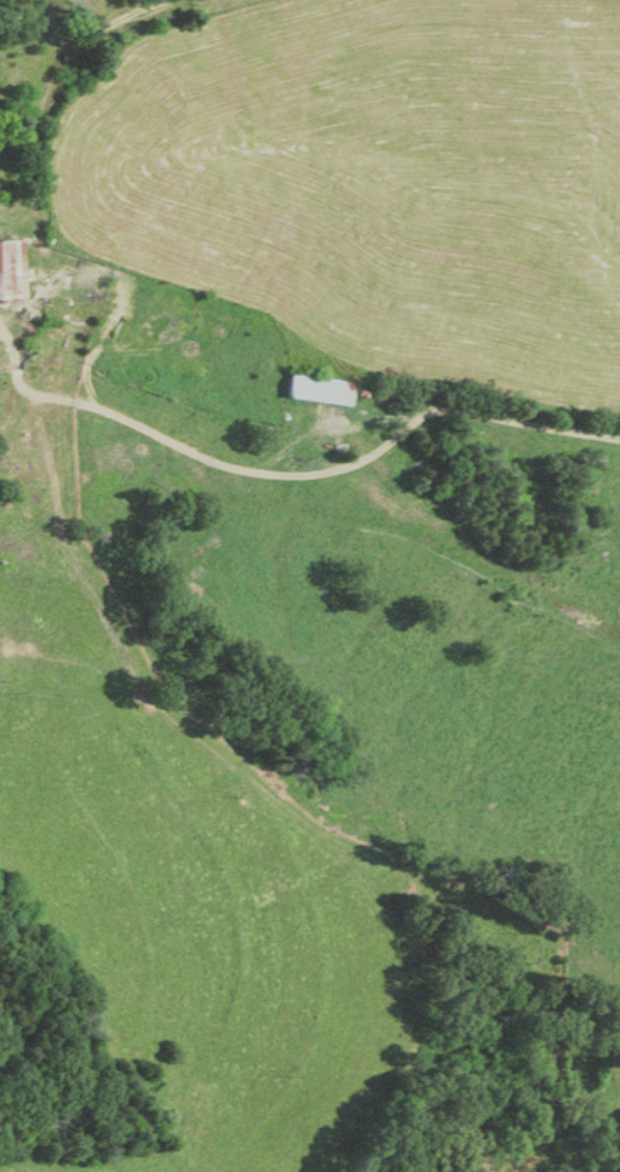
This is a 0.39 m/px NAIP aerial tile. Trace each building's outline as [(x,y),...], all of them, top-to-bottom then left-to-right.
[(21,243),(0,243),(0,302),(22,301),(21,243)] [(346,410),(350,386),(286,377),(282,401),(346,410)]
